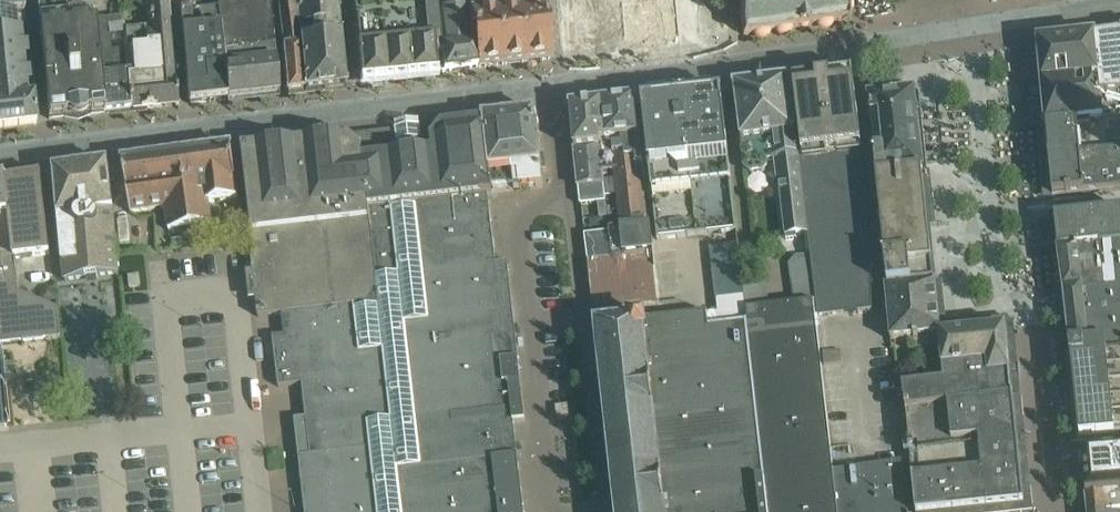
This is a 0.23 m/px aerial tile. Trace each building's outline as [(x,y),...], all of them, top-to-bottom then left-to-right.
[(47,96),(49,118),(51,118),(51,117),(66,115),(72,106),(80,106),(87,113),(100,112),(94,54),(91,0),(36,0),(47,96)] [(216,7),(226,99),(278,93),(270,0),(215,0),(216,7)] [(282,34),(287,92),(304,90),(296,0),(278,0),(282,34)] [(304,90),(345,86),(337,0),(296,0),(304,90)] [(360,80),(443,72),(437,11),(440,11),(438,0),(352,0),(360,80)] [(440,11),(437,11),(443,72),(460,69),(477,67),(476,60),(476,56),(475,45),(470,46),(467,20),(465,0),(438,0),(440,11)] [(467,20),(470,46),(475,45),(476,56),(476,60),(477,67),(550,58),(544,6),(543,0),(465,0),(467,20)] [(564,57),(595,53),(595,52),(645,46),(641,15),(640,15),(638,0),(558,0),(564,57)] [(743,35),(849,18),(847,0),(739,0),(743,35)] [(127,72),(130,110),(178,104),(167,1),(145,4),(147,25),(122,28),(127,72)] [(226,99),(216,7),(194,10),(194,5),(178,7),(189,103),(226,99)] [(36,123),(23,9),(0,12),(0,128),(36,123)] [(130,110),(127,72),(122,72),(119,49),(109,50),(106,26),(120,24),(120,18),(97,21),(99,77),(103,113),(130,110)] [(1095,36),(1100,95),(1119,93),(1119,33),(1098,35),(1095,36)] [(1095,36),(1044,42),(1039,48),(1046,128),(1119,119),(1119,93),(1100,95),(1095,36)] [(798,116),(793,117),(794,126),(799,126),(805,175),(800,176),(802,196),(815,194),(817,205),(808,206),(814,252),(815,263),(817,296),(818,317),(872,310),(875,256),(854,83),(830,86),(829,78),(832,77),(831,76),(828,77),(828,78),(818,79),(818,78),(815,78),(815,80),(817,79),(817,83),(795,86),(795,82),(797,82),(797,80),(793,81),(798,116)] [(793,117),(789,81),(735,88),(745,168),(750,173),(764,171),(768,166),(767,161),(774,160),(776,173),(773,173),(775,187),(778,186),(778,187),(779,187),(786,235),(807,232),(802,196),(800,176),(794,126),(793,117)] [(721,90),(642,99),(651,181),(658,180),(667,260),(733,253),(723,167),(730,166),(721,90)] [(876,152),(920,148),(915,97),(910,94),(903,94),(870,98),(876,152)] [(638,180),(645,179),(638,122),(636,100),(634,100),(624,103),(625,109),(619,109),(625,160),(635,159),(638,180)] [(611,258),(588,260),(593,311),(660,303),(657,281),(655,266),(650,227),(646,228),(641,180),(645,179),(638,180),(635,159),(625,160),(619,109),(615,110),(615,104),(605,103),(602,104),(607,139),(600,140),(602,168),(615,167),(625,249),(610,251),(611,258)] [(607,139),(602,104),(571,108),(578,187),(604,185),(602,168),(600,140),(607,139)] [(483,118),(484,120),(486,146),(491,186),(513,184),(514,189),(536,186),(536,187),(542,186),(541,172),(547,171),(545,155),(541,156),(536,112),(483,118)] [(1046,128),(1049,160),(1119,153),(1119,119),(1046,128)] [(486,146),(484,120),(440,126),(430,139),(432,152),(433,152),(486,146)] [(371,134),(362,146),(363,147),(368,195),(402,191),(400,166),(395,131),(371,134)] [(363,147),(362,146),(348,135),(242,147),(254,246),(250,247),(258,317),(282,314),(321,309),(367,304),(379,290),(378,279),(372,227),(370,207),(368,195),(363,147)] [(486,146),(433,152),(435,175),(424,188),(426,202),(476,196),(492,194),(491,186),(486,146)] [(238,199),(232,148),(123,162),(130,212),(166,207),(169,231),(212,225),(209,203),(238,199)] [(922,172),(920,148),(876,152),(878,175),(922,172)] [(1049,160),(1053,197),(1082,194),(1119,190),(1119,153),(1049,160)] [(55,171),(58,193),(67,279),(118,273),(111,186),(108,164),(55,171)] [(922,172),(878,175),(878,177),(877,177),(889,288),(885,288),(890,341),(908,339),(909,351),(941,348),(944,382),(902,387),(906,412),(944,407),(1013,398),(1006,328),(946,334),(946,336),(941,337),(941,334),(940,335),(940,333),(939,333),(922,172)] [(61,338),(62,337),(59,308),(23,292),(19,257),(50,253),(41,173),(19,176),(8,178),(2,179),(0,179),(0,345),(61,338)] [(392,205),(402,191),(368,195),(370,207),(392,205)] [(476,196),(426,202),(427,213),(417,226),(420,249),(493,240),(489,204),(477,206),(476,196)] [(606,202),(598,203),(600,218),(607,217),(606,202)] [(394,225),(392,205),(370,207),(372,227),(394,225)] [(1100,248),(1119,246),(1119,212),(1092,215),(1095,249),(1100,248)] [(1095,249),(1092,215),(1055,219),(1059,251),(1079,249),(1078,250),(1095,249)] [(399,264),(394,225),(372,227),(378,279),(379,290),(399,264)] [(611,258),(610,251),(608,232),(585,235),(588,260),(611,258)] [(496,263),(493,240),(420,249),(423,274),(496,265),(496,263)] [(1064,293),(1080,440),(1119,436),(1119,246),(1100,248),(1103,266),(1110,265),(1112,291),(1083,294),(1083,291),(1064,293)] [(1100,248),(1095,249),(1078,250),(1079,249),(1059,251),(1064,293),(1083,291),(1083,294),(1112,291),(1110,265),(1103,266),(1100,248)] [(815,263),(814,252),(797,254),(790,261),(794,299),(817,296),(815,263)] [(496,265),(423,274),(426,308),(511,298),(507,262),(496,263),(496,265)] [(139,275),(128,276),(129,287),(140,286),(139,275)] [(46,288),(43,291),(45,302),(56,300),(54,286),(46,288)] [(511,298),(426,308),(428,320),(416,321),(405,335),(409,370),(518,357),(511,298)] [(835,471),(834,471),(816,317),(818,317),(816,303),(814,303),(746,310),(747,322),(768,511),(839,511),(835,471)] [(367,304),(321,309),(323,323),(357,317),(367,304)] [(321,309),(282,314),(283,323),(291,322),(296,326),(323,323),(321,309)] [(644,320),(666,511),(768,511),(747,322),(708,327),(707,313),(644,320)] [(644,320),(596,325),(616,511),(666,511),(644,320)] [(316,357),(360,351),(359,340),(345,329),(313,333),(316,357)] [(298,334),(296,334),(302,384),(387,375),(386,361),(372,350),(360,351),(316,357),(313,333),(298,334)] [(518,357),(409,370),(411,383),(424,393),(509,384),(521,382),(518,357)] [(387,375),(302,384),(306,418),(391,408),(387,375)] [(0,382),(0,426),(9,425),(5,382),(0,382)] [(509,384),(424,393),(414,406),(415,421),(429,432),(514,423),(509,384)] [(1017,435),(1013,398),(944,407),(954,505),(978,502),(978,508),(1022,503),(1021,490),(1016,491),(1014,473),(1019,472),(1016,447),(1015,447),(1013,435),(1017,435)] [(568,405),(556,406),(557,418),(569,417),(568,405)] [(944,407),(906,412),(916,511),(948,511),(954,511),(954,505),(944,407)] [(391,408),(306,418),(294,419),(299,456),(372,448),(376,448),(380,423),(391,410),(391,408)] [(515,430),(501,431),(501,432),(423,441),(404,464),(410,511),(524,511),(515,430)] [(372,449),(372,448),(299,456),(301,480),(374,472),(378,470),(376,451),(372,449)] [(1082,457),(1086,498),(1119,493),(1119,453),(1089,456),(1082,457)] [(902,460),(878,464),(883,511),(907,511),(902,460)] [(878,464),(835,471),(839,511),(883,511),(878,464)] [(374,472),(301,480),(304,504),(377,496),(374,472)] [(1086,498),(1088,511),(1119,511),(1119,493),(1086,498)] [(304,504),(305,511),(379,511),(377,496),(304,504)]
